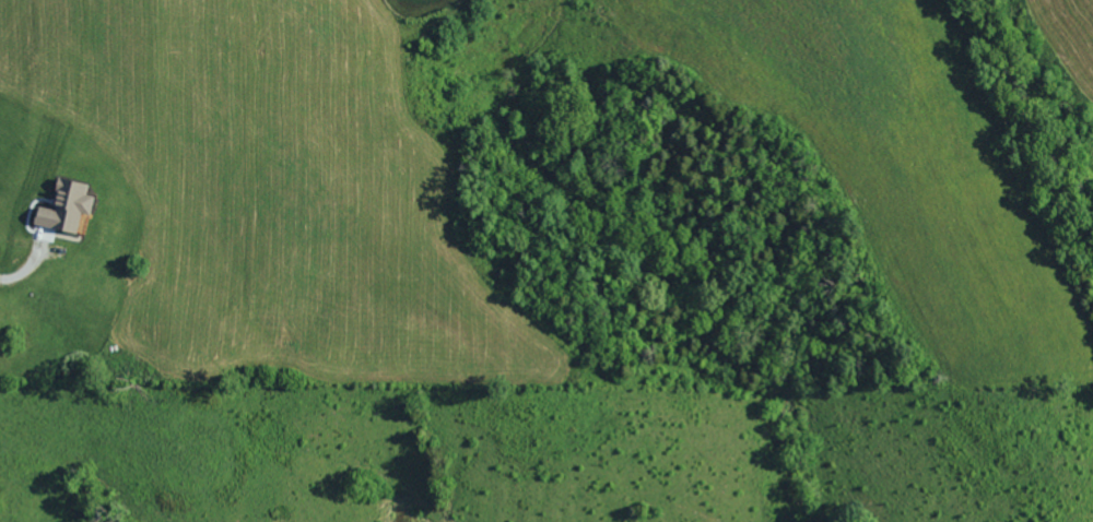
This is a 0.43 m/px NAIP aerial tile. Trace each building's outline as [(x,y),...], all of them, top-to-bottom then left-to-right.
[(73,232),(77,212),(86,214),(90,196),(81,194),(83,182),(55,177),(49,208),(34,205),(30,224),(73,232)]
